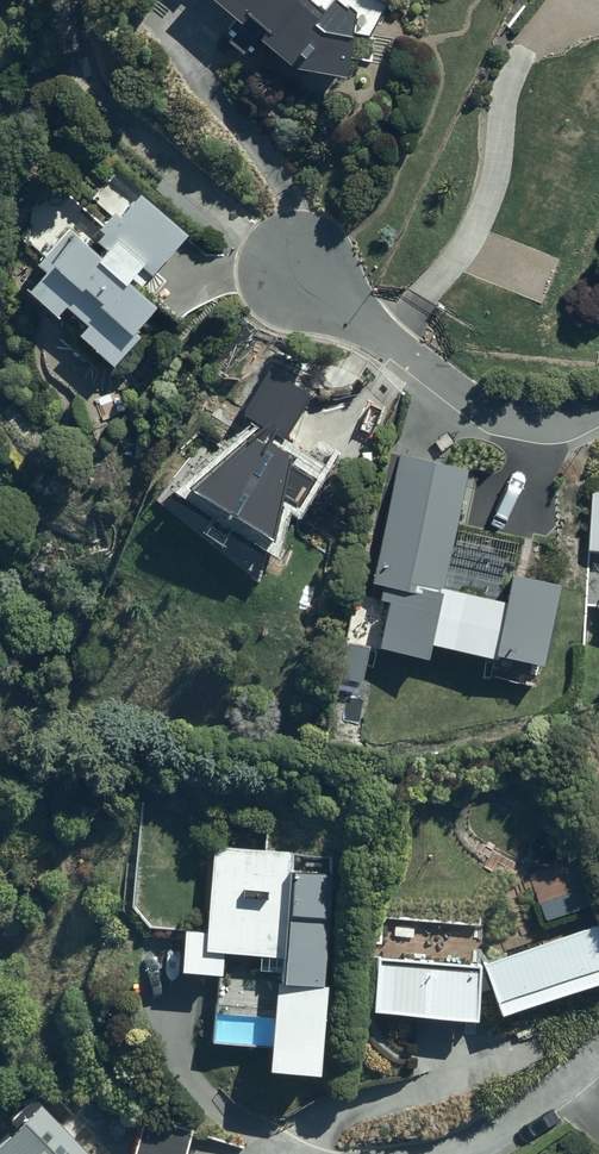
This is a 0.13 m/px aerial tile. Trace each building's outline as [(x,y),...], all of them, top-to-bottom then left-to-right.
[(238,15),(244,8),(265,26),(259,33),(289,60),(340,69),(354,10),(347,5),(345,7),(335,0),(331,0),(321,10),(310,0),(221,0),(238,15)] [(75,221),(50,248),(45,244),(35,255),(42,262),(25,280),(53,306),(62,297),(84,317),(76,326),(112,359),(138,331),(130,324),(164,286),(150,273),(168,252),(165,250),(184,230),(119,171),(91,201),(104,212),(98,218),(103,223),(95,232),(102,238),(97,243),(75,221)] [(261,422),(184,478),(267,529),(278,489),(296,499),(310,475),(287,461),(288,450),(276,443),(308,391),(267,367),(240,409),(261,422)] [(556,581),(512,572),(505,602),(439,587),(463,475),(397,461),(371,582),(377,583),(375,590),(381,591),(379,600),(387,602),(378,644),(428,655),(431,643),(509,660),(511,651),(539,657),(556,581)] [(589,489),(587,547),(598,548),(598,489),(589,489)] [(323,980),(334,875),(292,871),(294,860),(216,851),(207,933),(187,931),(184,960),(223,964),(215,1042),(268,1048),(267,1060),(318,1065),(327,980),(323,980)] [(371,1013),(477,1018),(482,923),(379,918),(378,941),(370,941),(367,1003),(372,1004),(371,1013)] [(483,965),(499,1011),(598,978),(598,927),(483,965)] [(63,1119),(29,1082),(11,1099),(16,1104),(0,1119),(0,1153),(94,1153),(76,1134),(82,1128),(69,1114),(63,1119)] [(142,1117),(129,1153),(185,1153),(192,1134),(142,1117)]
